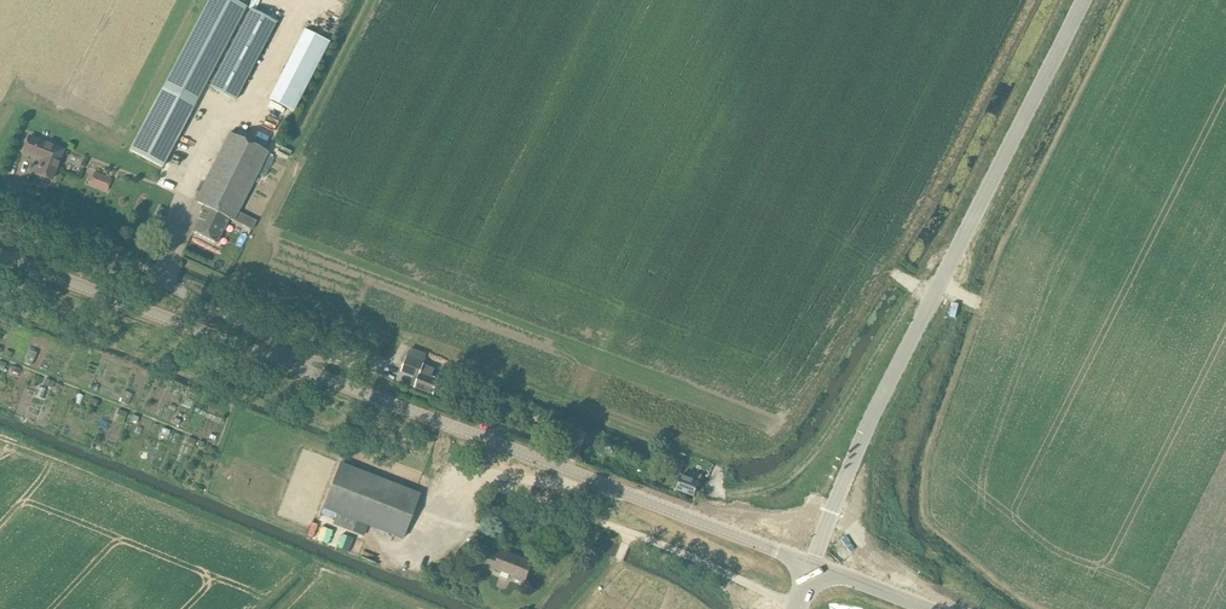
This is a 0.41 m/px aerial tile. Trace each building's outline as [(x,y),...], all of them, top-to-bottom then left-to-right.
[(129,150),(162,167),(196,103),(246,7),(232,0),(209,0),(164,85),(129,150)] [(235,101),(276,23),(250,9),(209,87),(235,101)] [(294,112),(330,42),(304,28),(268,98),(294,112)] [(204,207),(192,231),(216,243),(228,219),(233,221),(238,212),(253,182),(258,184),(261,176),(264,177),(273,158),(267,155),(269,152),(229,132),(195,202),(204,207)] [(53,181),(65,150),(30,136),(24,153),(43,160),(37,175),(53,181)] [(107,192),(112,179),(94,172),(89,185),(107,192)] [(159,207),(156,213),(161,216),(164,210),(159,207)] [(409,350),(406,358),(407,358),(424,364),(427,356),(409,350)] [(434,394),(439,379),(432,376),(435,369),(424,365),(424,364),(407,358),(402,372),(418,377),(417,379),(414,378),(411,386),(415,387),(415,388),(434,394)] [(547,426),(560,430),(562,423),(550,419),(547,426)] [(402,539),(420,493),(340,462),(322,508),(325,509),(323,515),(334,519),(332,524),(353,533),(356,522),(367,526),(402,539)] [(671,463),(667,473),(679,478),(683,468),(677,465),(671,463)] [(693,497),(702,476),(691,471),(688,478),(682,475),(676,489),(693,497)] [(356,522),(353,532),(363,536),(367,526),(356,522)] [(533,562),(502,550),(500,555),(490,551),(483,568),(495,573),(496,570),(514,577),(513,580),(524,584),(533,562)]
